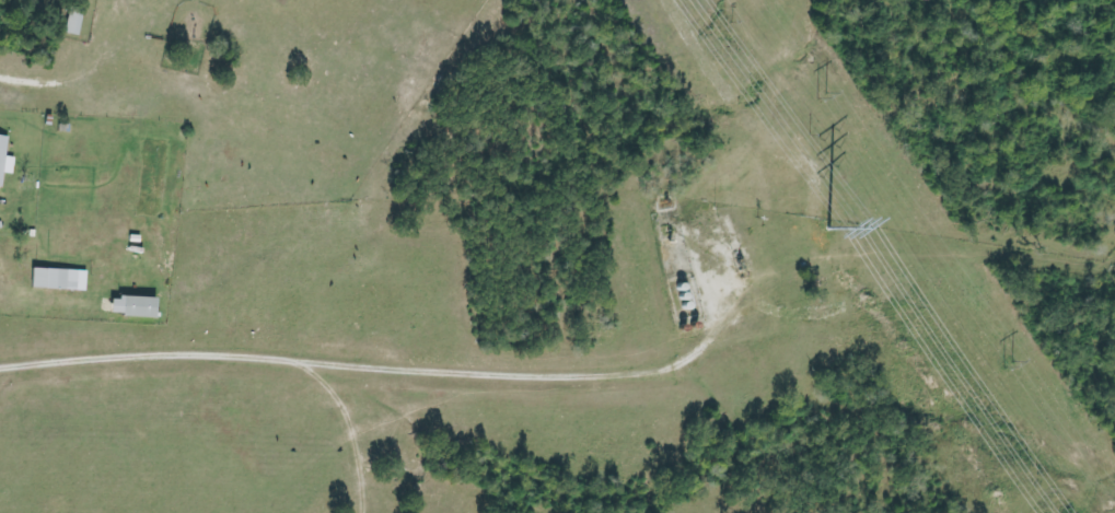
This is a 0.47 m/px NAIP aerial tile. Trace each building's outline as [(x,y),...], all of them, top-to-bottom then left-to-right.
[(77,37),(83,11),(69,8),(63,33),(77,37)] [(14,158),(5,157),(8,137),(0,136),(0,188),(2,173),(11,175),(14,158)] [(30,290),(85,291),(86,271),(31,269),(30,290)] [(155,318),(155,299),(110,297),(109,316),(155,318)]
